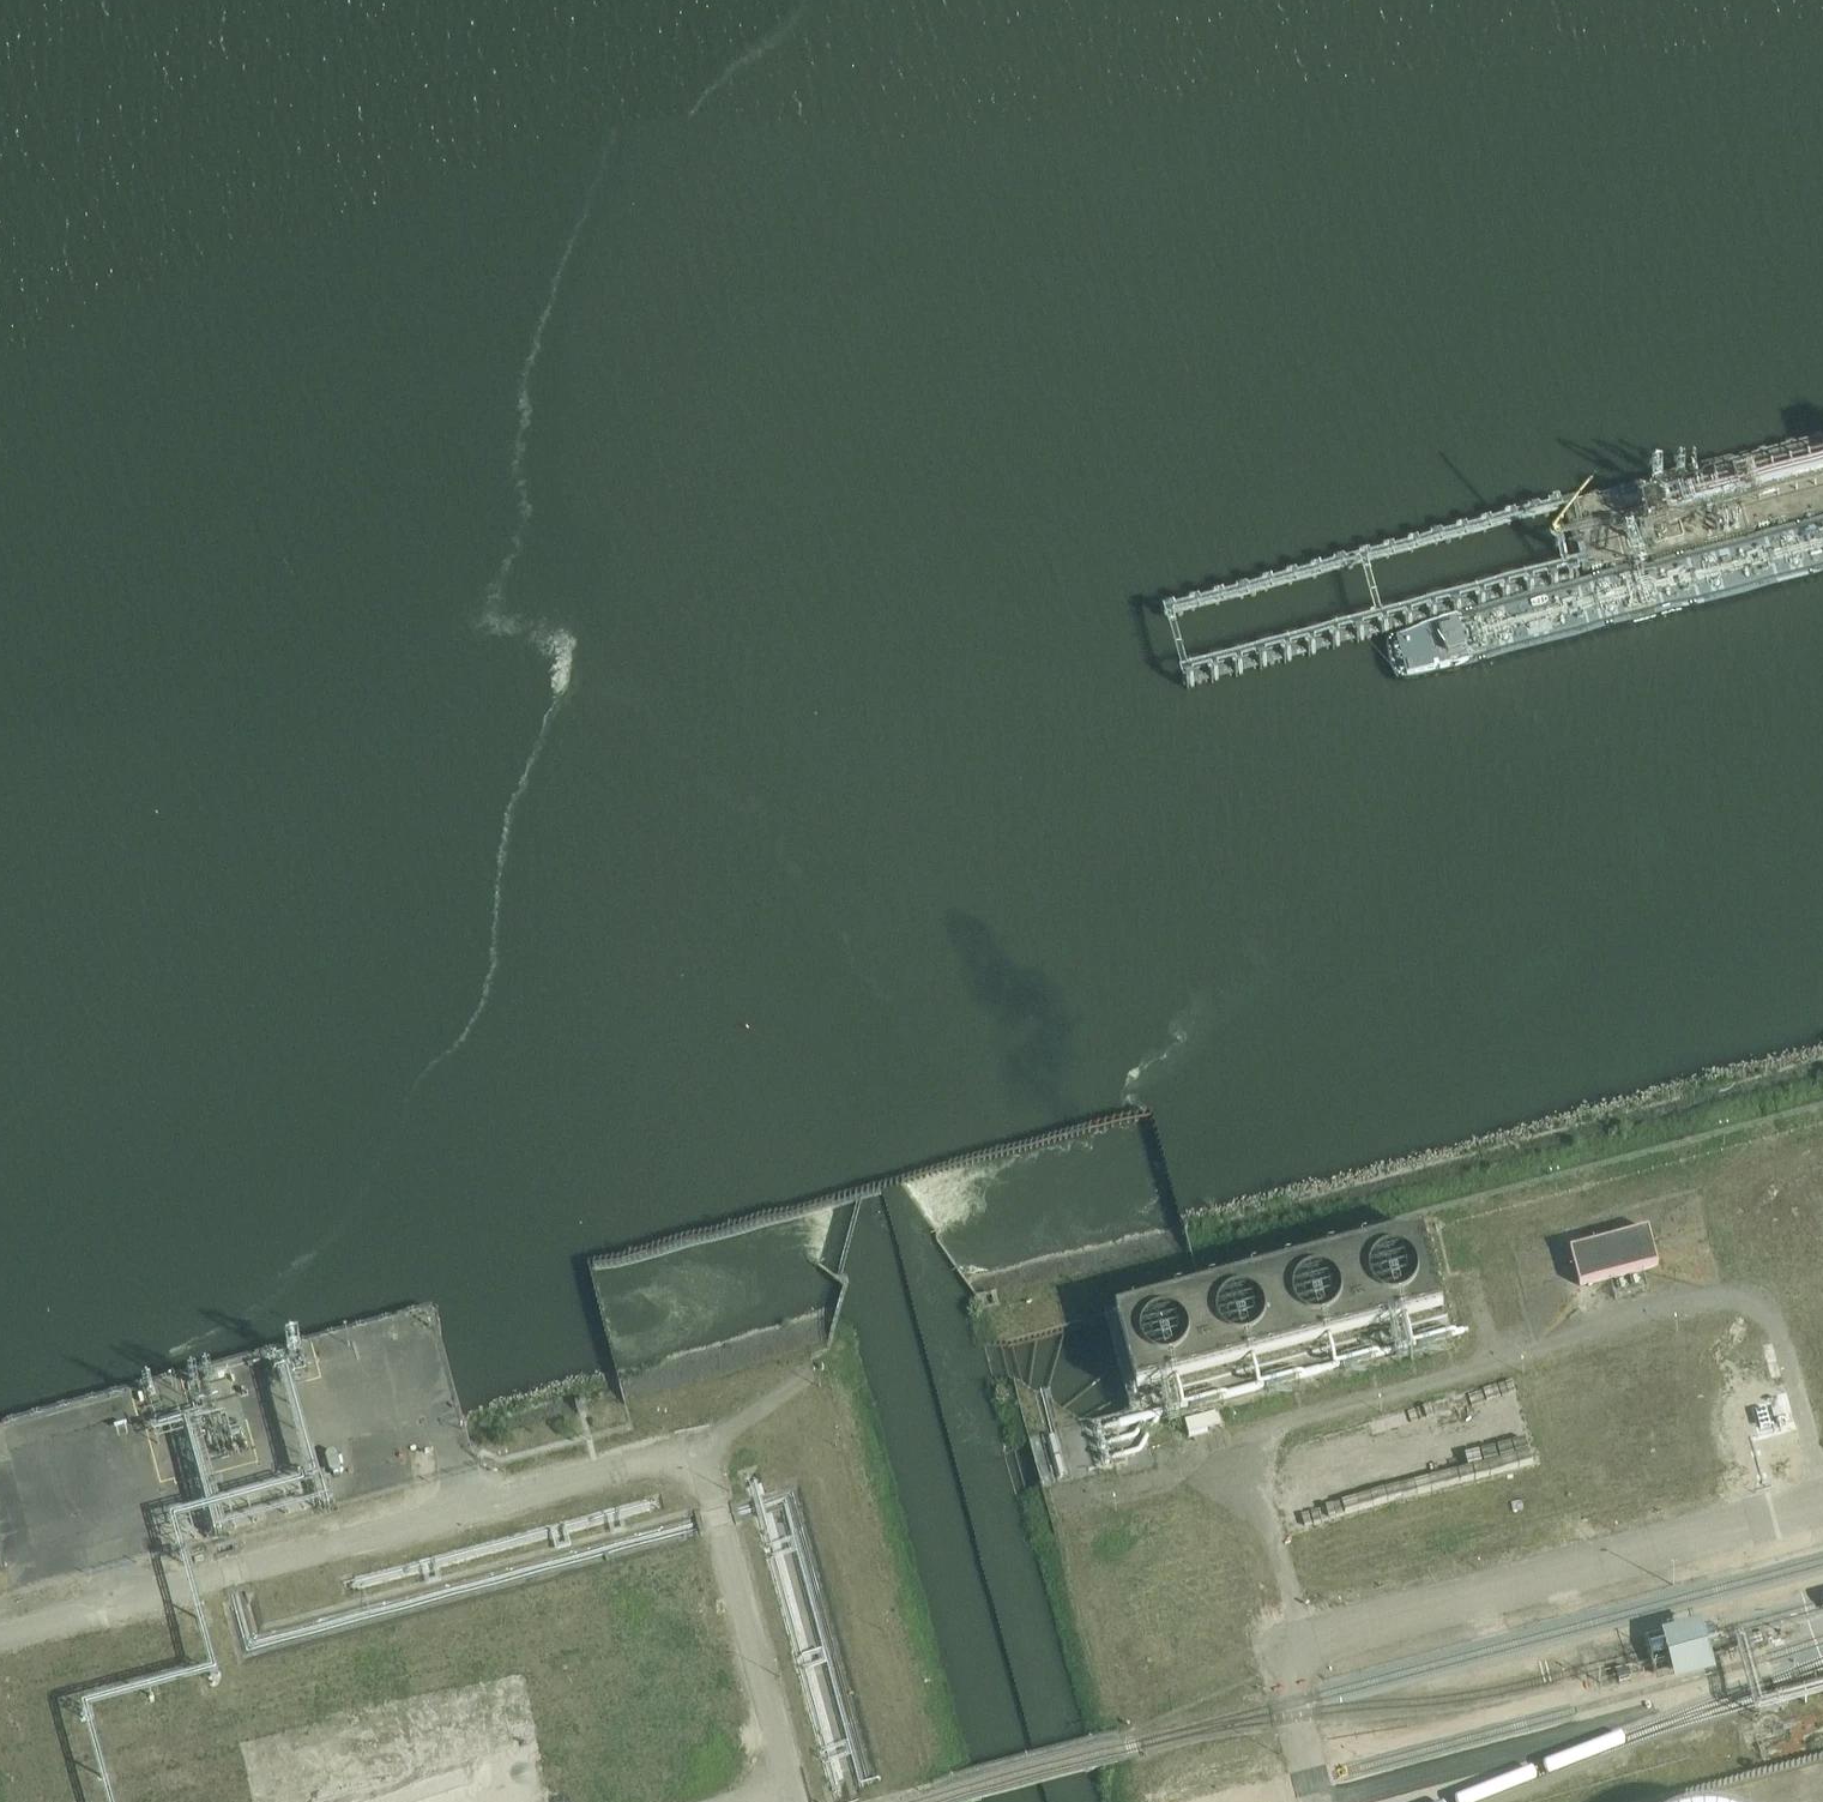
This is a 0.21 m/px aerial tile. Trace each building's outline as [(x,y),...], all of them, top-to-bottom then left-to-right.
[(1580,1286),(1657,1264),(1647,1230),(1570,1251),(1580,1286)] [(1420,1248),(1111,1331),(1133,1412),(1442,1328),(1420,1248)] [(1203,1415),(1185,1421),(1189,1435),(1207,1430),(1203,1415)] [(326,1456),(330,1470),(334,1472),(339,1471),(341,1467),(337,1453),(333,1450),(329,1451),(326,1456)] [(1627,1667),(1617,1670),(1619,1678),(1629,1675),(1627,1667)]
